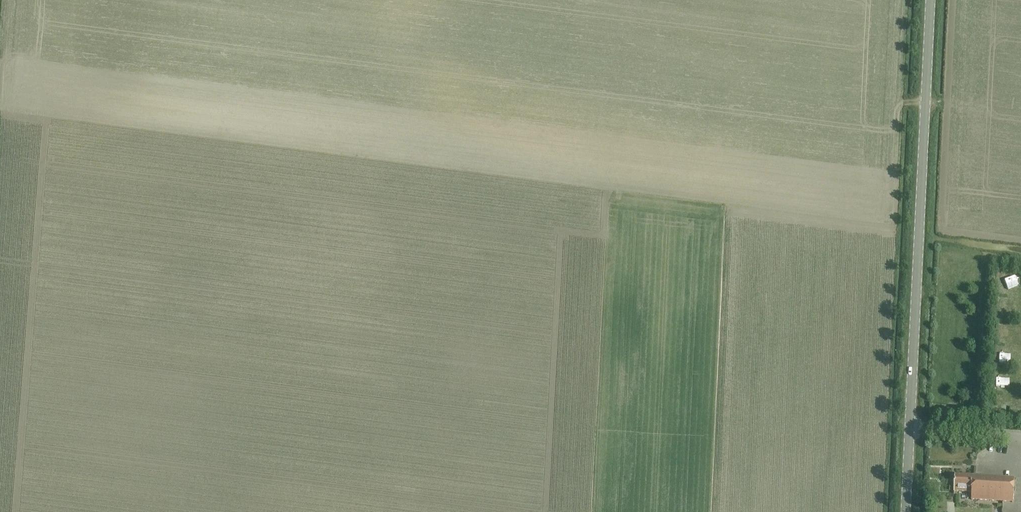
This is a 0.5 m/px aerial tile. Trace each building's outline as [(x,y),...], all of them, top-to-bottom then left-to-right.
[(971,500),(1013,503),(1014,480),(955,476),(954,492),(971,493),(971,500)]
